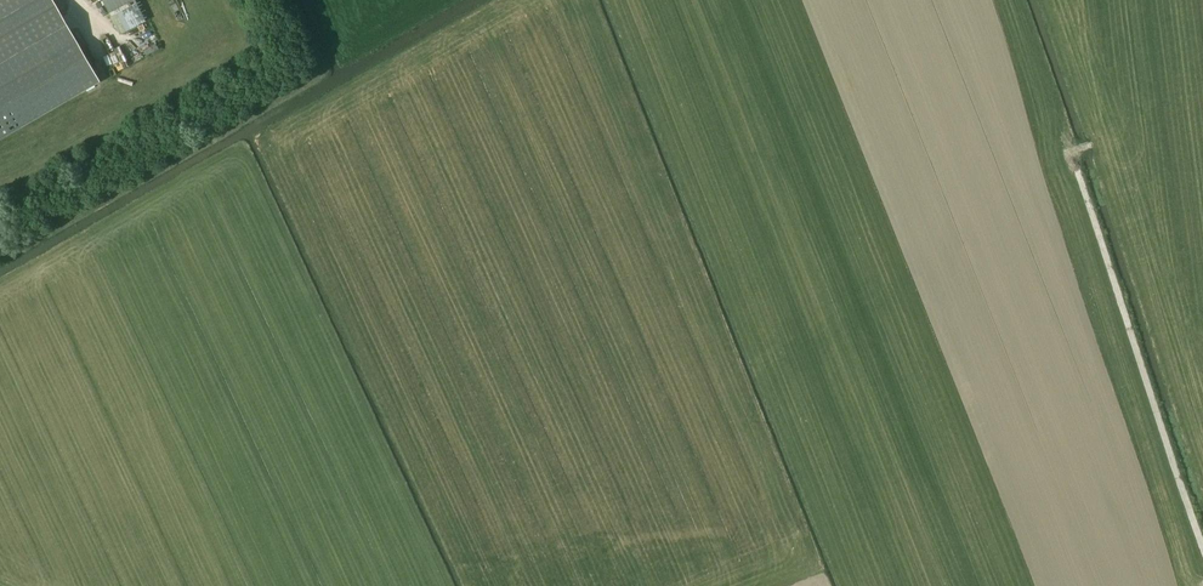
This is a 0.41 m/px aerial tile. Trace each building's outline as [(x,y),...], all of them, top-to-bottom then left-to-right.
[(100,81),(54,0),(0,0),(0,139),(100,81)] [(109,9),(129,0),(99,0),(100,3),(105,1),(109,9)] [(104,21),(97,24),(107,42),(113,39),(104,21)]
